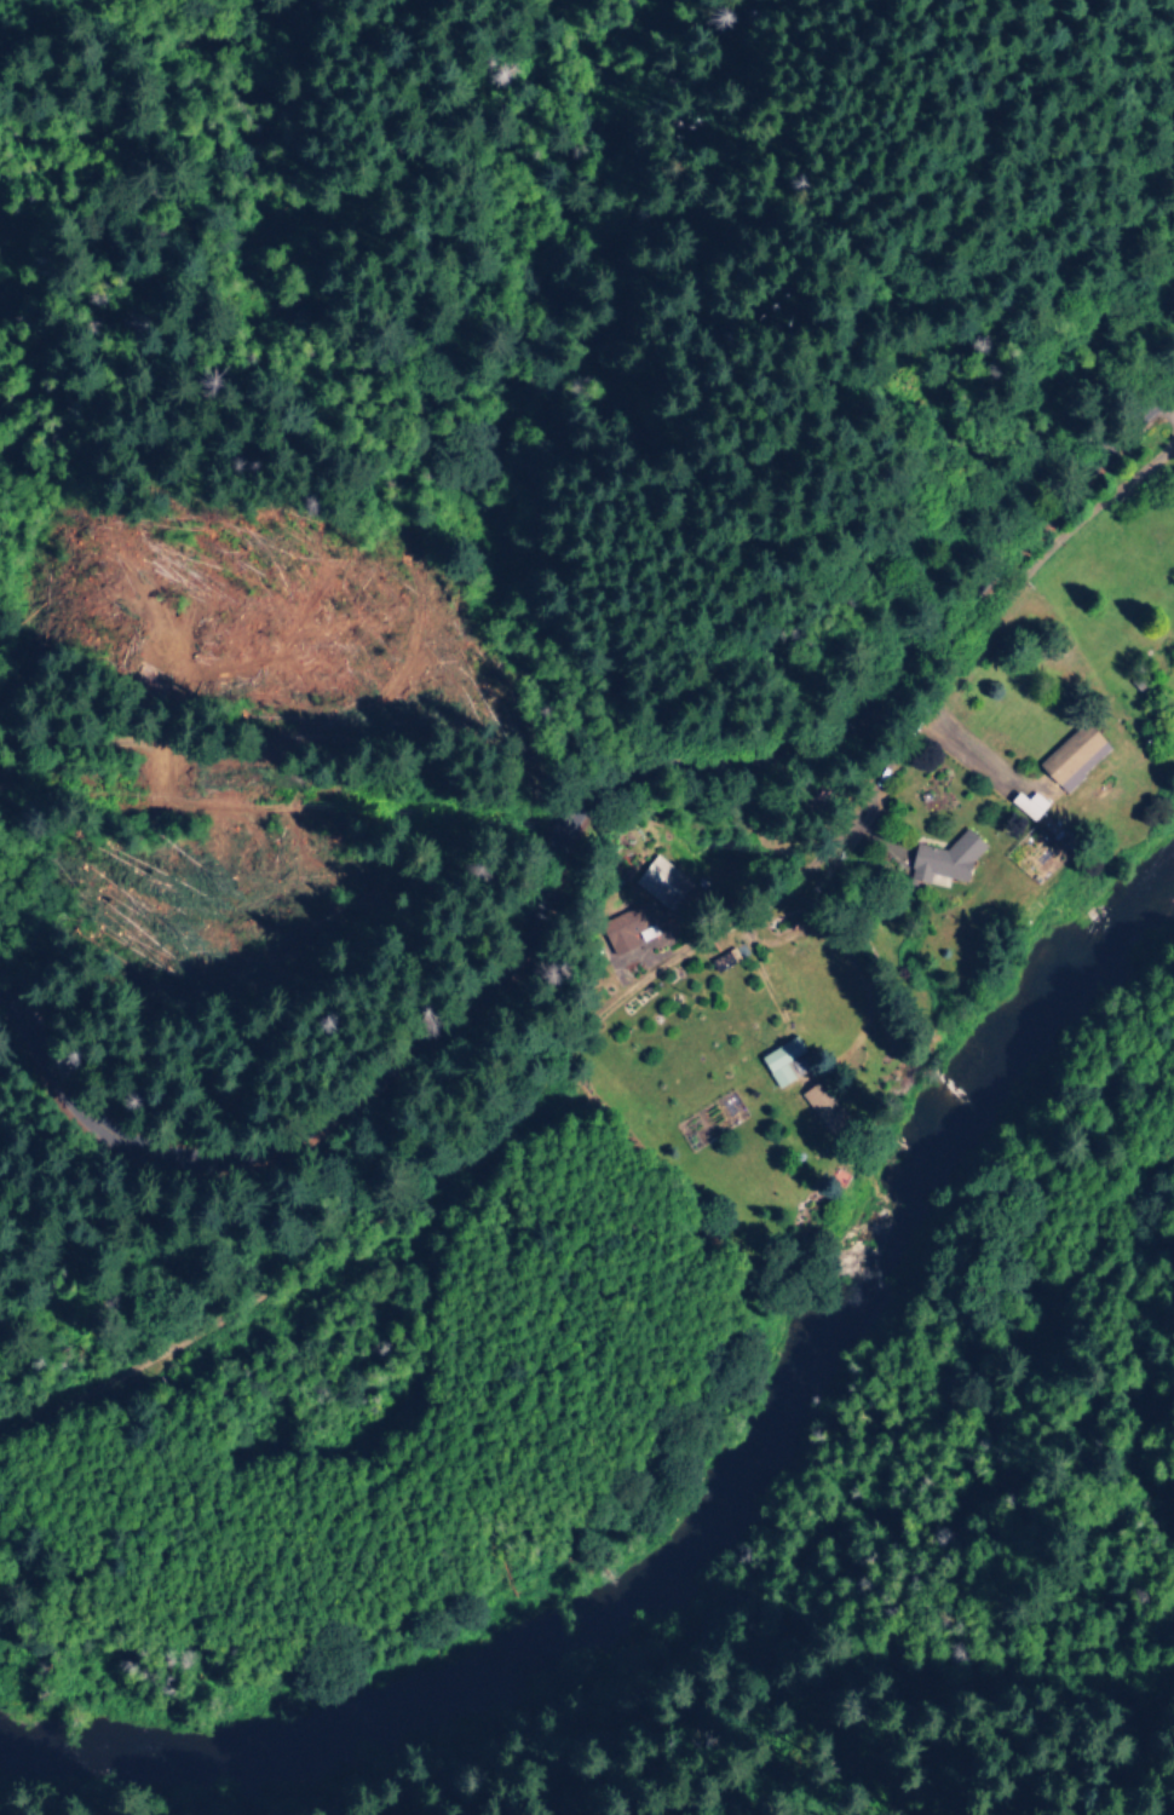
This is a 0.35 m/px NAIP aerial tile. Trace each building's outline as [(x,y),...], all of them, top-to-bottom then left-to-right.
[(1034,764),(1060,792),(1107,749),(1081,721),(1034,764)] [(1031,792),(1024,800),(1013,791),(1005,801),(1030,821),(1045,803),(1031,792)] [(913,843),(904,879),(925,883),(927,873),(965,882),(976,838),(954,832),(949,851),(913,843)] [(630,881),(667,911),(690,883),(654,853),(630,881)] [(610,955),(634,945),(630,934),(642,929),(645,938),(654,934),(651,926),(659,923),(649,899),(596,922),(610,955)] [(791,1078),(782,1062),(802,1051),(794,1036),(756,1056),(774,1088),(791,1078)] [(799,1090),(813,1121),(834,1111),(819,1081),(799,1090)]
